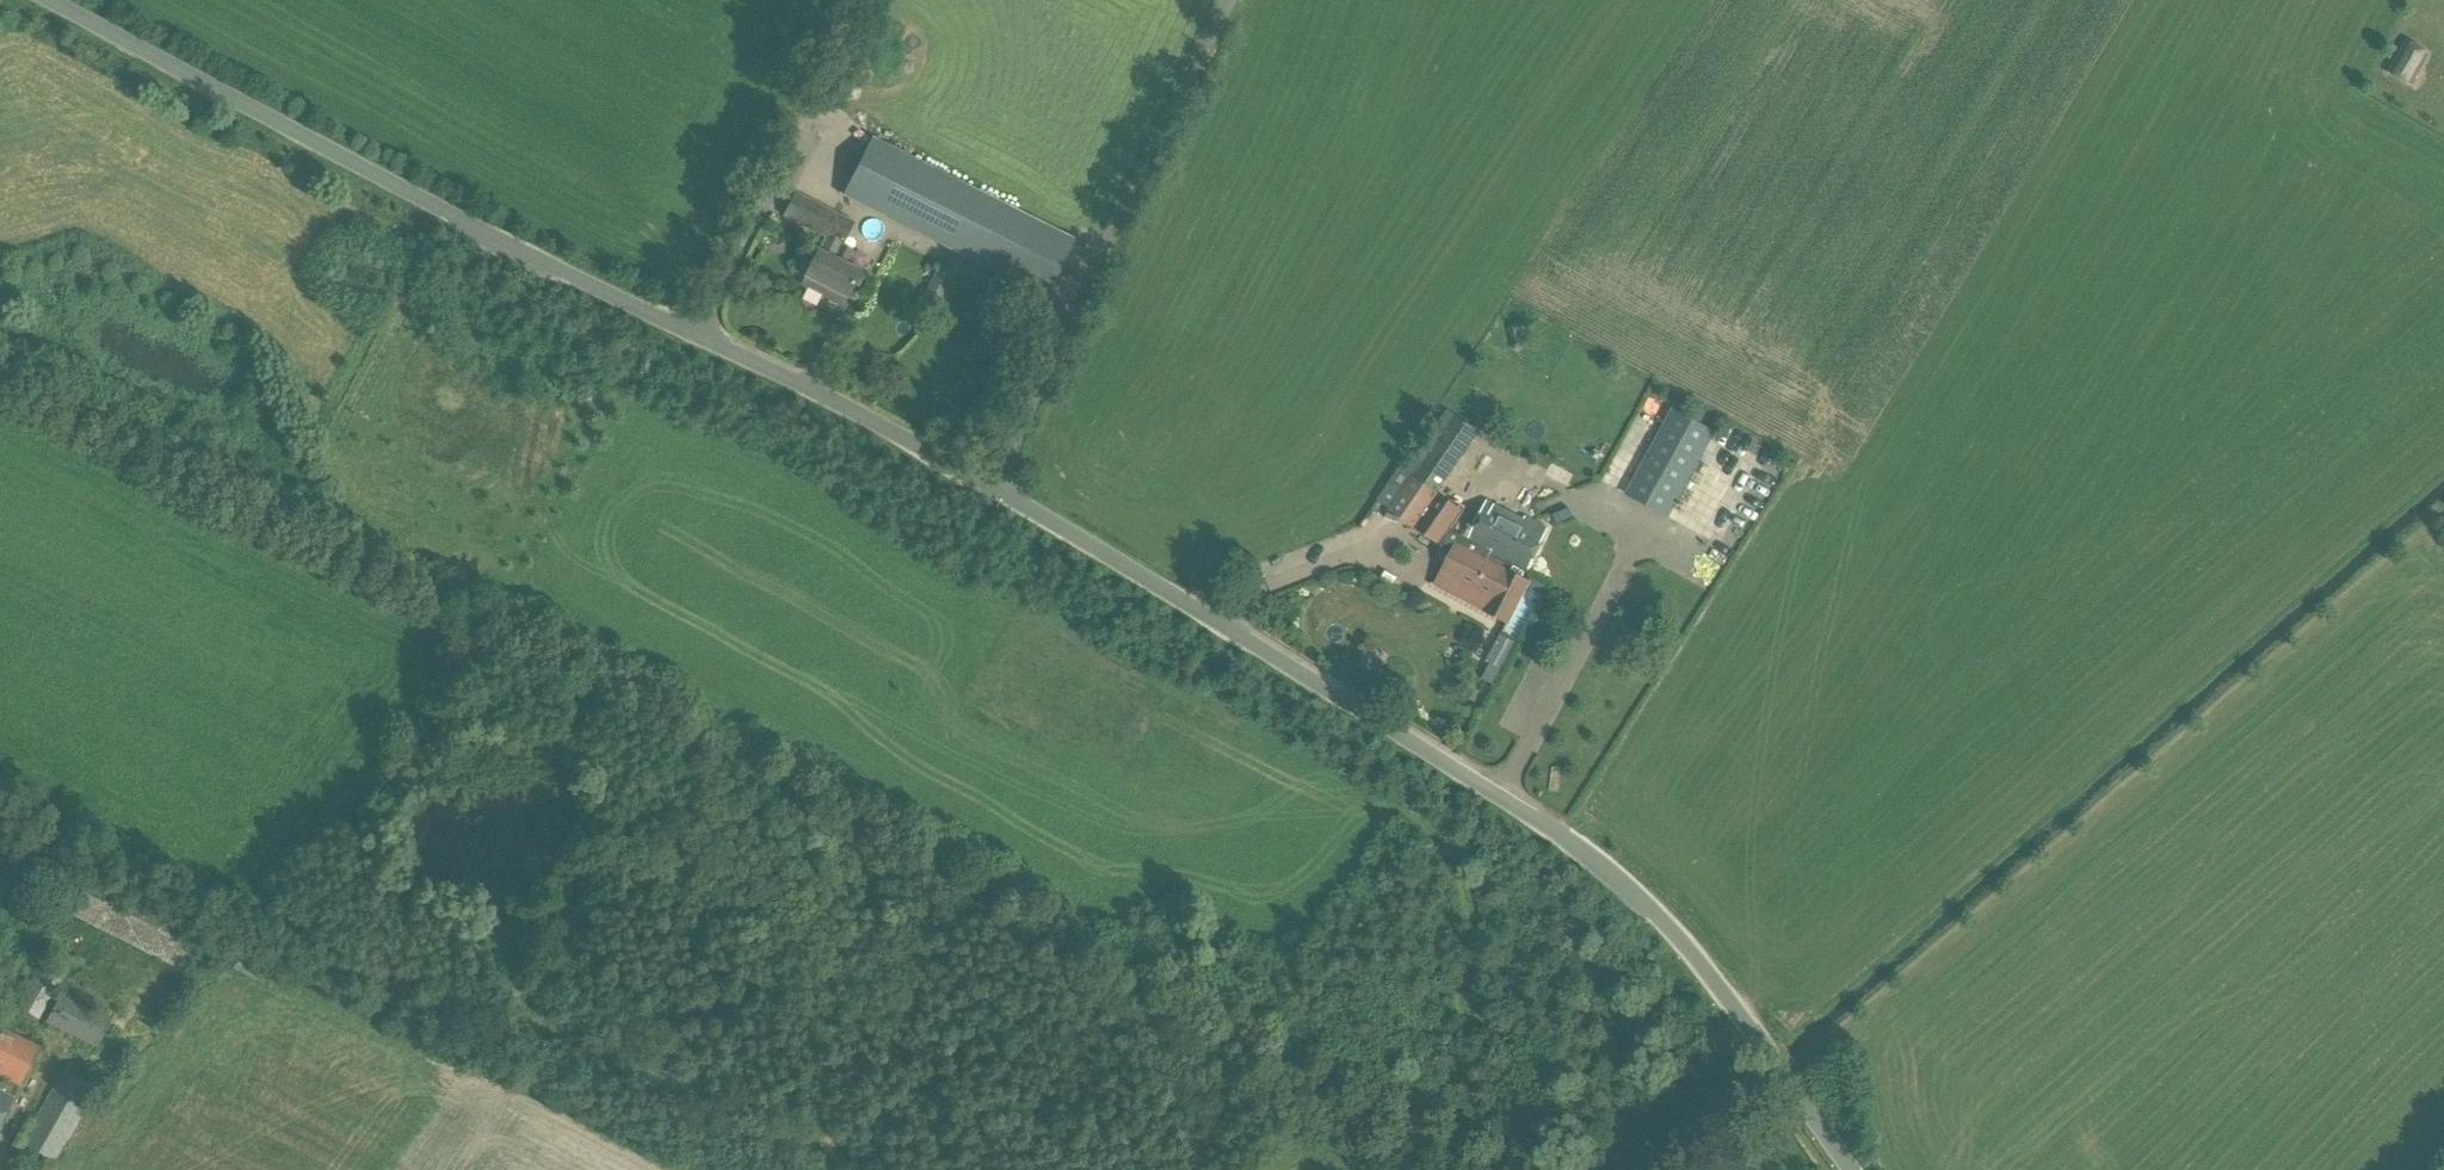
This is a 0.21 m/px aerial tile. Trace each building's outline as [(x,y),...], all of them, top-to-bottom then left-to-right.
[(844,193),(1045,293),(1071,241),(870,141),(844,193)] [(799,195),(788,218),(826,237),(819,251),(811,247),(802,265),(810,269),(801,286),(845,308),(862,274),(836,261),(855,223),(799,195)] [(1507,327),(1511,345),(1516,347),(1523,346),(1526,342),(1522,324),(1517,322),(1510,324),(1507,327)] [(1672,411),(1626,497),(1671,520),(1718,436),(1672,411)] [(1415,476),(1414,477),(1441,496),(1481,435),(1454,419),(1415,476)] [(1397,501),(1414,477),(1415,476),(1403,468),(1383,497),(1395,505),(1397,501)] [(1463,511),(1441,496),(1414,477),(1397,501),(1395,505),(1390,512),(1440,546),(1451,529),(1463,511)] [(1527,520),(1526,523),(1475,498),(1454,531),(1490,551),(1529,573),(1549,531),(1527,520)] [(1485,560),(1490,551),(1454,531),(1451,529),(1440,546),(1443,548),(1454,555),(1444,573),(1492,598),(1483,613),(1508,627),(1531,584),(1485,560)] [(1283,562),(1262,574),(1268,584),(1289,572),(1283,562)] [(1488,642),(1480,655),(1497,667),(1506,654),(1488,642)] [(67,858),(45,903),(186,974),(208,929),(76,862),(67,858)] [(41,964),(18,1006),(39,1018),(62,976),(41,964)] [(62,994),(48,1023),(98,1049),(113,1019),(62,994)] [(21,1085),(40,1049),(0,1029),(0,1074),(21,1085)] [(65,1071),(23,1145),(58,1164),(101,1089),(65,1071)] [(13,1100),(0,1094),(0,1126),(13,1100)]
